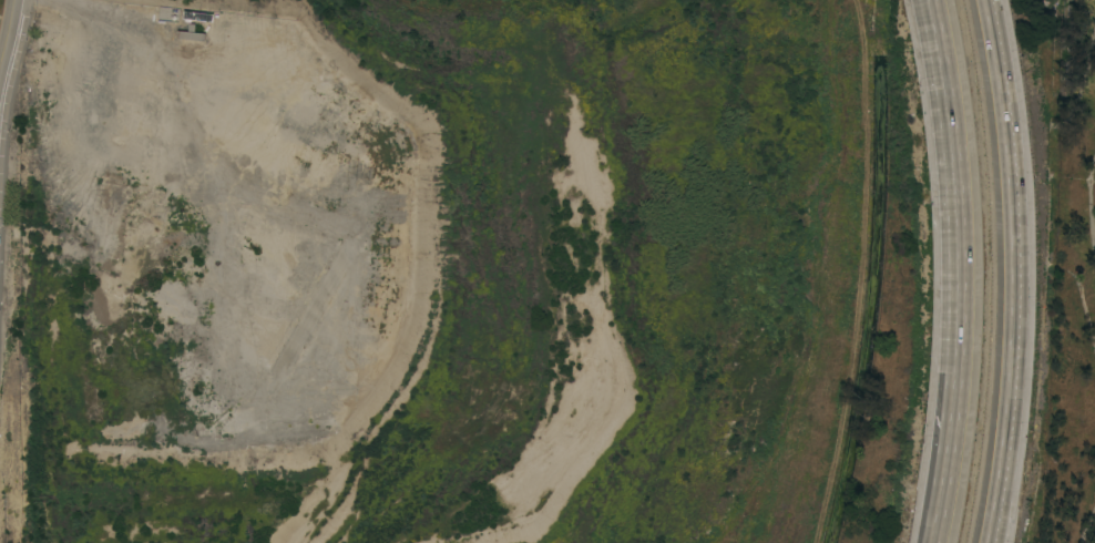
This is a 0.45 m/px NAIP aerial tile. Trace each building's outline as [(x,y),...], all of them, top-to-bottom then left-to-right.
[(205,32),(204,40),(203,40),(203,42),(176,39),(176,38),(175,38),(176,29),(205,32)]
